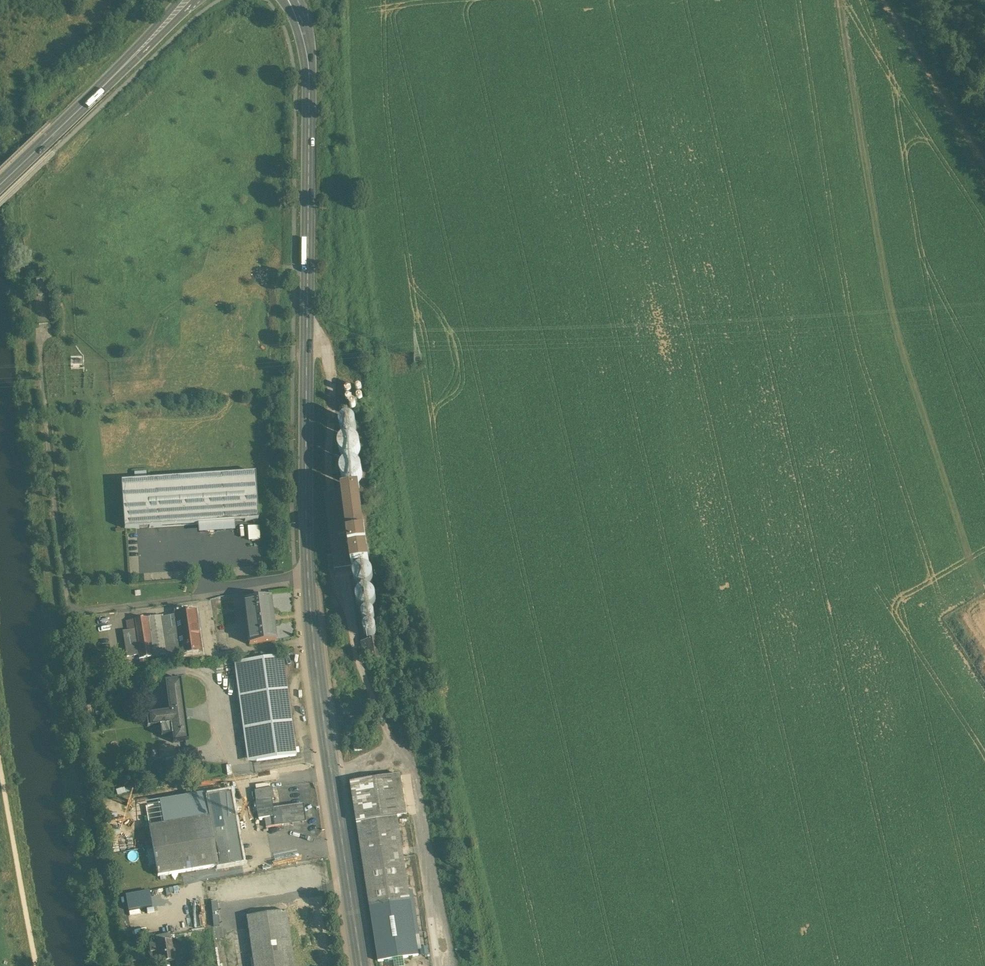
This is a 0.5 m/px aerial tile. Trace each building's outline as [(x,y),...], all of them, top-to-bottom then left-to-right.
[(355,431),(356,427),(355,423),(352,420),(348,419),(344,420),(341,423),(340,428),(341,432),(344,435),(348,436),(352,434),(355,431)] [(359,455),(361,449),(359,444),(355,440),(350,438),(344,440),(340,444),(339,449),(340,455),(344,459),(350,460),(355,459),(359,455)] [(361,479),(362,474),(361,468),(357,464),(351,463),(346,465),(342,469),(341,474),(342,480),(346,483),(352,485),(357,483),(361,479)] [(146,473),(134,474),(135,482),(147,481),(146,473)] [(135,482),(121,483),(124,530),(258,521),(255,474),(147,481),(135,482)] [(359,491),(325,496),(335,571),(369,566),(359,491)] [(248,526),(249,541),(261,540),(260,526),(248,526)] [(372,584),(373,579),(371,574),(368,571),(363,570),(358,571),(355,575),(353,579),(355,584),(358,588),(363,589),(368,588),(372,584)] [(375,606),(376,601),(375,596),(371,593),(366,592),(361,593),(358,597),(356,602),(358,607),(361,610),(366,612),(371,610),(375,606)] [(257,600),(244,602),(246,601),(252,644),(249,644),(249,645),(275,641),(270,598),(269,598),(257,600)] [(225,604),(219,608),(220,615),(226,616),(232,612),(231,607),(225,604)] [(175,614),(175,616),(177,632),(180,654),(200,651),(195,612),(175,614)] [(374,622),(375,619),(374,616),(372,614),(369,613),(366,614),(363,616),(362,619),(363,622),(366,625),(369,626),(372,625),(374,622)] [(163,616),(147,618),(153,658),(180,654),(177,632),(171,633),(169,617),(163,618),(163,616)] [(171,633),(177,632),(175,616),(169,617),(171,633)] [(147,618),(133,620),(138,656),(139,660),(153,658),(147,618)] [(133,620),(126,621),(131,657),(138,656),(133,620)] [(376,636),(377,633),(376,630),(373,627),(370,627),(367,627),(365,630),(364,633),(365,636),(367,638),(370,639),(374,638),(376,636)] [(378,639),(362,642),(361,642),(362,647),(366,650),(368,649),(371,662),(380,660),(379,654),(381,654),(378,641),(379,641),(378,639)] [(283,657),(234,664),(247,763),(297,756),(283,657)] [(189,741),(180,680),(164,682),(168,712),(170,725),(173,743),(189,741)] [(87,683),(90,695),(96,694),(93,682),(88,683),(87,683)] [(150,728),(170,725),(168,712),(148,715),(150,728)] [(407,816),(400,775),(351,783),(379,962),(393,960),(403,958),(419,956),(398,817),(407,816)] [(272,789),(255,791),(259,819),(265,818),(266,827),(282,825),(280,809),(273,810),(271,799),(273,799),(272,789)] [(231,792),(205,797),(209,817),(214,848),(240,844),(231,792)] [(193,798),(182,800),(181,799),(165,801),(166,822),(195,819),(193,798)] [(209,817),(149,828),(158,877),(217,867),(214,848),(209,817)] [(240,844),(214,848),(217,867),(217,868),(243,864),(240,844)] [(246,917),(253,965),(294,965),(286,911),(246,917)] [(169,928),(169,929),(155,931),(153,931),(155,944),(157,943),(171,941),(169,928)] [(160,959),(157,943),(155,944),(148,945),(149,954),(148,954),(149,961),(160,959)]
